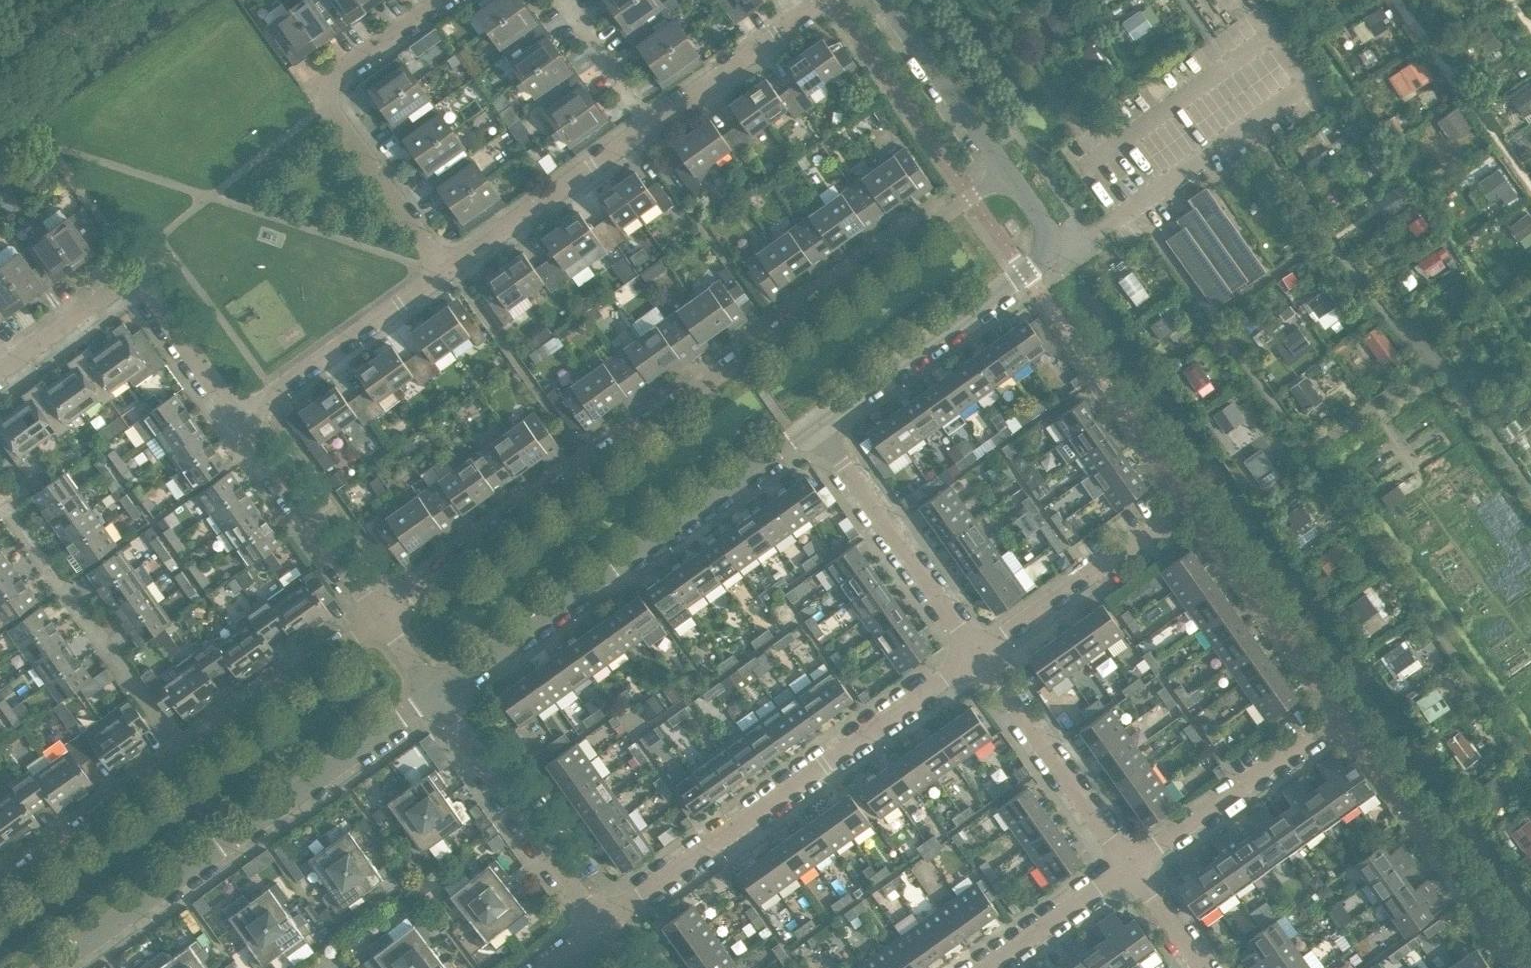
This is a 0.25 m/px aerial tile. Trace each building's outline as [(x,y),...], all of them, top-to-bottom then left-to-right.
[(322,0),(301,0),(290,8),(314,40),(324,33),(329,40),(343,30),(322,0)] [(358,0),(322,0),(343,30),(357,20),(352,13),(362,6),(358,0)] [(515,0),(476,0),(469,5),(487,30),(520,7),(515,0)] [(618,11),(632,0),(610,0),(618,11)] [(659,0),(632,0),(618,11),(625,21),(618,26),(628,40),(668,12),(668,11),(660,1),(659,0)] [(660,1),(668,11),(680,3),(678,0),(662,0),(660,1)] [(741,20),(755,9),(750,2),(753,0),(727,0),(741,20)] [(1063,6),(1045,18),(1057,36),(1075,24),(1063,6)] [(1374,36),(1393,25),(1381,6),(1363,18),(1374,36)] [(505,54),(544,26),(535,12),(527,17),(520,7),(487,30),(505,54)] [(314,40),(290,8),(265,26),(294,65),(308,55),(303,48),(314,40)] [(1133,40),(1152,27),(1139,10),(1121,23),(1133,40)] [(685,36),(668,12),(628,40),(638,54),(645,49),(653,59),(685,36)] [(436,24),(410,43),(418,54),(444,35),(436,24)] [(555,55),(547,45),(554,40),(544,26),(505,54),(522,79),(555,55)] [(1485,53),(1499,43),(1488,27),(1473,37),(1485,53)] [(663,89),(703,61),(685,36),(653,59),(660,70),(653,75),(663,89)] [(860,70),(844,47),(834,55),(822,38),(803,51),(825,81),(843,68),(850,78),(860,70)] [(1092,44),(1074,57),(1089,78),(1107,65),(1092,44)] [(825,81),(803,51),(785,64),(797,81),(787,88),(804,111),(813,104),(806,94),(825,81)] [(416,80),(399,55),(359,84),(369,98),(376,93),(384,104),(416,80)] [(539,103),(579,75),(569,61),(562,66),(555,55),(522,79),(539,103)] [(1413,90),(1431,79),(1418,58),(1400,70),(1413,90)] [(476,60),(466,67),(473,77),(483,70),(476,60)] [(590,104),(582,94),(589,89),(579,75),(539,103),(557,128),(590,104)] [(804,111),(787,88),(778,95),(765,78),(747,91),(768,121),(787,108),(794,118),(804,111)] [(394,133),(434,105),(416,80),(384,104),(392,114),(384,119),(394,133)] [(1530,111),(1530,87),(1530,86),(1511,99),(1523,116),(1530,111)] [(768,121),(747,91),(728,104),(741,121),(731,128),(747,151),(757,144),(750,134),(768,121)] [(889,111),(882,101),(872,108),(879,118),(889,111)] [(854,102),(847,108),(852,113),(859,108),(854,102)] [(575,153),(615,124),(604,110),(597,115),(590,104),(557,128),(575,153)] [(451,129),(434,105),(394,133),(404,147),(411,142),(419,152),(451,129)] [(1451,141),(1469,128),(1454,108),(1437,121),(1451,141)] [(747,151),(731,128),(721,135),(709,118),(691,131),(712,161),(730,148),(737,158),(747,151)] [(429,182),(469,154),(451,129),(419,152),(426,163),(419,168),(429,182)] [(712,161),(691,131),(672,145),(684,161),(674,168),(691,191),(701,184),(694,174),(712,161)] [(524,133),(516,138),(517,138),(523,148),(531,142),(524,133)] [(517,138),(506,147),(512,156),(523,148),(517,138)] [(1311,170),(1330,157),(1320,143),(1301,156),(1311,170)] [(533,145),(525,150),(534,163),(538,160),(542,157),(533,145)] [(932,185),(905,147),(877,167),(900,198),(915,188),(920,194),(932,185)] [(486,178),(469,154),(429,182),(439,196),(446,191),(454,201),(486,178)] [(1364,182),(1378,172),(1368,157),(1353,166),(1364,182)] [(548,174),(538,160),(534,163),(529,166),(539,180),(548,174)] [(769,160),(759,167),(766,177),(776,170),(772,163),(769,160)] [(900,198),(877,167),(851,185),(879,224),(890,215),(886,209),(900,198)] [(1492,205),(1512,190),(1497,169),(1477,183),(1492,205)] [(635,171),(616,184),(638,214),(656,201),(663,211),(673,204),(657,181),(647,188),(635,171)] [(778,172),(767,180),(776,192),(787,184),(778,172)] [(464,231),(504,203),(486,178),(454,201),(461,212),(454,217),(464,231)] [(767,183),(759,189),(764,196),(772,190),(767,183)] [(616,185),(598,198),(610,215),(600,221),(617,244),(627,237),(620,227),(637,215),(638,214),(616,184),(616,185)] [(879,224),(851,185),(825,204),(848,236),(862,226),(867,232),(879,224)] [(1264,270),(1206,189),(1205,188),(1189,200),(1194,208),(1178,220),(1183,228),(1167,240),(1214,306),(1231,293),(1229,290),(1244,279),(1247,282),(1264,270)] [(1392,191),(1377,201),(1389,218),(1404,207),(1392,191)] [(717,195),(704,204),(711,214),(724,205),(717,195)] [(109,244),(95,224),(82,207),(73,213),(66,204),(41,221),(49,231),(72,263),(84,254),(88,259),(109,244)] [(848,236),(825,204),(798,223),(826,261),(838,253),(833,247),(848,236)] [(579,211),(560,225),(589,264),(607,251),(616,244),(617,244),(600,221),(600,222),(591,228),(579,211)] [(1530,231),(1530,218),(1527,213),(1507,227),(1517,241),(1530,231)] [(826,261),(798,223),(772,242),(795,274),(810,263),(814,270),(826,261)] [(560,225),(542,238),(554,255),(544,262),(560,284),(570,277),(588,264),(589,264),(560,225)] [(72,263),(49,231),(24,248),(37,266),(51,286),(63,277),(59,272),(72,263)] [(795,274),(772,242),(745,261),(772,300),(785,291),(780,284),(795,274)] [(37,266),(31,270),(13,246),(8,245),(0,251),(0,266),(23,298),(35,289),(39,294),(51,286),(37,266)] [(642,246),(630,255),(636,265),(649,256),(642,246)] [(1428,277),(1445,265),(1434,251),(1418,263),(1428,277)] [(522,252),(504,265),(525,295),(543,282),(550,291),(560,285),(560,284),(544,262),(534,269),(522,252)] [(488,302),(483,306),(499,328),(504,325),(514,318),(507,308),(525,295),(504,265),(485,278),(497,295),(488,302)] [(0,266),(0,318),(2,320),(14,312),(10,307),(23,298),(0,266)] [(647,266),(640,271),(647,280),(654,275),(647,266)] [(1142,286),(1131,272),(1118,281),(1129,296),(1142,286)] [(747,318),(720,279),(693,299),(715,331),(730,320),(735,327),(747,318)] [(1450,305),(1465,294),(1457,282),(1442,293),(1450,305)] [(1317,318),(1337,304),(1325,289),(1306,302),(1317,318)] [(715,331),(693,299),(666,318),(694,356),(705,348),(701,341),(715,331)] [(486,337),(470,315),(460,322),(448,305),(429,318),(451,348),(469,335),(476,344),(486,337)] [(596,306),(584,315),(590,323),(602,315),(596,306)] [(1160,340),(1180,325),(1170,312),(1150,326),(1160,340)] [(1060,349),(1038,317),(1029,323),(1025,318),(1007,331),(1029,362),(1046,349),(1051,356),(1060,349)] [(451,348),(429,318),(411,331),(423,348),(413,355),(430,378),(440,371),(433,361),(451,348)] [(694,356),(666,318),(640,336),(663,368),(677,358),(682,364),(694,356)] [(166,363),(140,328),(132,334),(123,322),(112,330),(117,337),(105,346),(128,378),(134,386),(166,363)] [(1384,367),(1400,355),(1377,325),(1361,337),(1384,367)] [(566,328),(559,333),(563,338),(570,333),(566,328)] [(1299,328),(1283,340),(1295,356),(1311,344),(1299,328)] [(553,333),(527,352),(535,364),(564,343),(556,331),(553,333)] [(1029,362),(1007,331),(989,344),(1011,374),(1029,362)] [(663,368),(640,336),(613,355),(641,394),(653,385),(648,379),(663,368)] [(1011,374),(989,344),(972,356),(994,387),(1011,374)] [(430,378),(413,355),(404,362),(392,345),(373,358),(395,388),(413,375),(420,385),(430,378)] [(128,378),(105,346),(93,354),(88,347),(77,355),(110,400),(116,396),(111,390),(128,378)] [(110,400),(77,355),(66,362),(72,370),(59,378),(83,410),(99,399),(104,404),(110,400)] [(641,394),(613,355),(587,374),(610,406),(625,395),(629,402),(641,394)] [(994,387),(972,356),(954,369),(976,399),(994,387)] [(376,401),(395,388),(373,358),(354,371),(367,388),(357,395),(373,418),(383,411),(376,401)] [(1210,381),(1196,361),(1183,371),(1197,390),(1210,381)] [(1317,372),(1323,389),(1338,384),(1332,367),(1317,372)] [(976,399),(954,369),(937,381),(959,412),(976,399)] [(610,406),(587,374),(560,393),(555,387),(546,393),(574,432),(583,425),(587,432),(600,423),(595,416),(610,406)] [(1083,381),(1078,374),(1070,380),(1075,387),(1083,381)] [(1306,412),(1321,401),(1304,377),(1289,388),(1306,412)] [(83,410),(59,378),(47,387),(42,380),(32,387),(64,433),(70,428),(66,422),(83,410)] [(959,412),(937,381),(919,394),(941,424),(959,412)] [(373,418),(357,395),(347,402),(335,385),(317,398),(338,428),(357,415),(363,425),(373,418)] [(64,433),(32,387),(21,395),(26,402),(14,411),(37,443),(54,431),(58,437),(64,433)] [(155,435),(187,412),(174,394),(161,403),(154,393),(144,401),(151,410),(143,416),(132,424),(145,441),(155,434),(155,435)] [(941,424),(919,394),(902,406),(923,437),(941,424)] [(320,441),(338,428),(317,398),(298,412),(310,428),(301,435),(325,469),(335,462),(320,441)] [(1083,398),(1052,420),(1065,438),(1096,417),(1083,398)] [(143,399),(135,405),(143,416),(151,410),(144,401),(143,399)] [(1039,413),(1034,406),(1029,399),(1011,412),(1021,426),(1039,413)] [(1047,407),(1042,400),(1034,406),(1039,413),(1047,407)] [(1240,417),(1231,403),(1214,415),(1223,428),(1240,417)] [(923,437),(902,406),(884,419),(906,450),(923,437)] [(14,411),(2,419),(0,417),(0,440),(18,465),(24,461),(20,455),(37,443),(14,411)] [(168,452),(200,429),(187,412),(155,435),(168,452)] [(562,450),(534,412),(507,431),(530,463),(545,452),(549,459),(562,450)] [(121,414),(101,427),(107,437),(127,424),(121,414)] [(1065,438),(1055,446),(1068,463),(1078,456),(1108,434),(1096,417),(1065,438)] [(906,450),(884,419),(866,432),(888,463),(906,450)] [(1012,432),(1007,425),(999,431),(1004,438),(1012,432)] [(180,470),(212,447),(200,429),(168,452),(180,470)] [(530,463),(507,431),(481,450),(508,488),(520,480),(515,474),(530,463)] [(1004,438),(999,431),(990,437),(995,444),(1004,438)] [(1108,434),(1078,456),(1090,474),(1121,452),(1108,434)] [(411,439),(401,446),(406,453),(416,446),(411,439)] [(1014,451),(1008,442),(1001,447),(1007,456),(1014,451)] [(183,495),(225,465),(212,447),(180,470),(181,470),(171,477),(183,495)] [(1261,447),(1244,459),(1262,485),(1279,474),(1261,447)] [(122,459),(114,449),(107,453),(115,464),(122,459)] [(508,488),(481,450),(454,469),(477,501),(492,490),(497,497),(508,488)] [(977,457),(972,450),(964,456),(969,463),(977,457)] [(1090,474),(1080,481),(1093,498),(1103,491),(1133,469),(1121,452),(1090,474)] [(969,463),(964,456),(955,462),(960,469),(969,463)] [(109,468),(101,458),(94,463),(102,473),(109,468)] [(129,469),(122,459),(115,464),(122,474),(129,469)] [(1009,469),(1003,461),(996,466),(1002,474),(1009,469)] [(116,479),(109,468),(102,473),(109,483),(116,479)] [(340,468),(329,477),(336,487),(347,478),(340,468)] [(932,468),(923,474),(928,481),(937,475),(932,468)] [(477,501),(454,469),(428,488),(456,526),(467,518),(463,511),(477,501)] [(1015,478),(1009,469),(1002,474),(1008,483),(1015,478)] [(1133,469),(1103,491),(1116,510),(1146,488),(1133,469)] [(210,512),(243,489),(230,471),(197,494),(210,512)] [(45,513),(77,490),(64,472),(32,495),(45,513)] [(817,491),(805,475),(787,488),(809,519),(827,506),(817,491)] [(942,482),(937,475),(928,481),(933,488),(942,482)] [(1038,484),(1032,476),(1025,481),(1031,489),(1038,484)] [(933,488),(928,481),(920,487),(925,495),(933,488)] [(147,494),(139,484),(133,488),(140,499),(147,494)] [(386,491),(381,484),(377,486),(382,494),(386,491)] [(905,484),(897,490),(902,498),(911,491),(905,484)] [(932,525),(962,503),(949,484),(919,506),(932,525)] [(1044,493),(1038,484),(1031,489),(1037,498),(1044,493)] [(825,485),(817,491),(827,506),(835,500),(825,485)] [(456,526),(428,488),(402,506),(425,538),(439,528),(444,534),(456,526)] [(809,519),(787,488),(769,501),(791,532),(809,519)] [(223,530),(255,507),(243,489),(210,512),(223,530)] [(58,531),(90,508),(77,490),(45,513),(58,531)] [(917,500),(911,491),(902,498),(900,499),(906,508),(917,500)] [(134,504),(126,493),(120,498),(127,508),(134,504)] [(154,504),(147,494),(140,499),(147,509),(154,504)] [(1034,504),(1028,496),(1021,501),(1027,509),(1034,504)] [(791,532),(769,501),(752,513),(774,544),(791,532)] [(944,542),(975,520),(962,503),(932,525),(944,542)] [(141,514),(134,504),(127,508),(134,518),(141,514)] [(1040,513),(1034,504),(1027,509),(1033,518),(1040,513)] [(1295,531),(1311,519),(1301,504),(1285,515),(1295,531)] [(425,538),(402,506),(375,526),(402,564),(414,555),(410,549),(425,538)] [(235,548),(268,525),(255,507),(223,530),(235,548)] [(70,549),(102,526),(90,508),(58,531),(70,549)] [(1063,519),(1057,511),(1050,516),(1056,524),(1063,519)] [(774,544),(752,513),(734,526),(756,557),(774,544)] [(1047,522),(1040,513),(1033,518),(1040,527),(1047,522)] [(1069,528),(1063,519),(1056,524),(1062,533),(1069,528)] [(957,560),(988,538),(975,520),(944,542),(957,560)] [(1053,531),(1047,522),(1040,527),(1046,536),(1053,531)] [(248,566),(281,543),(268,525),(235,548),(248,566)] [(83,567),(115,544),(102,526),(70,549),(83,567)] [(177,537),(169,526),(163,531),(170,541),(177,537)] [(756,557),(734,526),(717,539),(739,569),(756,557)] [(859,533),(854,526),(845,532),(850,539),(859,533)] [(1059,539),(1053,531),(1046,536),(1052,545),(1059,539)] [(164,546),(156,535),(150,540),(157,551),(164,546)] [(184,547),(177,537),(170,541),(178,551),(184,547)] [(969,577),(1000,555),(988,538),(957,560),(969,577)] [(739,569),(717,539),(699,551),(721,582),(739,569)] [(1065,548),(1059,539),(1052,545),(1058,553),(1065,548)] [(823,558),(818,551),(813,543),(804,550),(809,557),(814,565),(823,558)] [(837,584),(867,562),(854,544),(824,565),(837,584)] [(1326,572),(1346,558),(1337,545),(1317,559),(1326,572)] [(171,556),(164,546),(157,551),(165,561),(171,556)] [(1173,590),(1204,568),(1190,549),(1160,571),(1173,590)] [(11,565),(0,550),(0,572),(11,565)] [(101,591),(133,568),(120,550),(88,573),(101,591)] [(721,582),(699,551),(682,564),(703,594),(721,582)] [(274,555),(265,561),(273,572),(282,565),(274,555)] [(982,595),(1013,573),(1000,555),(969,577),(982,595)] [(814,565),(809,557),(801,563),(806,570),(814,565)] [(202,572),(194,561),(188,566),(195,577),(202,572)] [(849,601),(880,579),(867,562),(837,584),(849,601)] [(703,594),(682,564),(664,576),(686,607),(703,594)] [(23,582),(11,565),(0,572),(0,599),(23,582)] [(995,613),(1026,591),(1035,584),(1022,566),(1013,573),(982,595),(995,613)] [(301,575),(284,587),(313,628),(323,620),(331,615),(317,595),(327,589),(312,567),(301,575)] [(113,609),(145,585),(133,568),(101,591),(113,609)] [(1187,609),(1217,587),(1204,568),(1173,590),(1187,609)] [(244,569),(234,576),(241,585),(250,578),(244,569)] [(779,570),(772,575),(777,581),(783,576),(779,570)] [(189,581),(182,571),(175,575),(182,586),(189,581)] [(209,582),(202,572),(195,577),(203,587),(209,582)] [(234,576),(226,581),(235,593),(243,588),(241,585),(234,576)] [(692,615),(686,607),(664,576),(646,589),(673,628),(692,615)] [(788,583),(783,576),(777,581),(774,582),(780,589),(788,583)] [(862,619),(892,597),(880,579),(849,601),(862,619)] [(196,591),(189,581),(182,586),(190,596),(196,591)] [(36,600),(23,582),(0,599),(0,626),(36,600)] [(780,589),(774,582),(766,588),(771,596),(780,589)] [(126,626),(158,603),(145,585),(113,609),(126,626)] [(267,599),(257,607),(272,628),(281,621),(295,641),(303,635),(313,628),(284,587),(267,599)] [(1200,627),(1230,605),(1217,587),(1187,609),(1200,627)] [(798,597),(792,588),(785,593),(791,602),(798,597)] [(639,594),(621,607),(643,638),(649,646),(667,633),(639,594)] [(1377,611),(1365,594),(1350,605),(1362,621),(1377,611)] [(874,636),(905,615),(892,597),(862,619),(874,636)] [(164,626),(171,621),(158,603),(126,626),(139,644),(154,633),(164,626)] [(1124,634),(1102,603),(1083,617),(1105,648),(1124,634)] [(1213,646),(1244,624),(1230,605),(1200,627),(1213,646)] [(21,648),(53,625),(40,606),(8,630),(21,648)] [(256,607),(229,626),(234,633),(258,667),(269,660),(277,654),(263,634),(272,628),(257,607),(256,607)] [(621,607),(603,620),(625,650),(643,638),(621,607)] [(188,609),(180,615),(187,626),(196,620),(188,609)] [(1134,618),(1128,610),(1120,615),(1127,623),(1134,618)] [(818,624),(811,615),(804,620),(810,629),(818,624)] [(887,654),(917,632),(905,615),(874,636),(887,654)] [(773,636),(768,628),(766,629),(756,616),(749,621),(759,635),(764,642),(773,636)] [(1105,648),(1083,617),(1064,630),(1086,661),(1105,648)] [(1140,627),(1134,618),(1127,623),(1133,632),(1140,627)] [(603,620),(586,632),(607,663),(625,650),(603,620)] [(824,633),(818,624),(810,629),(817,638),(824,633)] [(1226,664),(1257,642),(1244,624),(1213,646),(1226,664)] [(34,665),(66,642),(53,625),(21,648),(34,665)] [(164,626),(154,633),(161,644),(171,637),(164,626)] [(1086,661),(1064,630),(1046,644),(1068,674),(1086,661)] [(800,645),(790,631),(781,637),(786,644),(791,651),(800,645)] [(586,632),(568,645),(590,675),(607,663),(586,632)] [(900,672),(930,650),(917,632),(887,654),(900,672)] [(212,638),(202,646),(217,667),(226,660),(240,680),(248,674),(258,667),(234,633),(217,645),(212,638)] [(764,642),(759,635),(750,641),(755,648),(764,642)] [(786,644),(781,637),(772,643),(777,651),(786,644)] [(1414,654),(1405,640),(1385,654),(1394,668),(1414,654)] [(46,683),(79,660),(66,642),(34,665),(46,683)] [(1240,683),(1270,661),(1257,642),(1226,664),(1240,683)] [(1068,674),(1046,644),(1027,657),(1048,688),(1068,674)] [(568,645),(550,657),(572,688),(590,675),(568,645)] [(192,653),(175,666),(204,706),(214,699),(222,693),(208,673),(217,667),(202,646),(192,653)] [(843,659),(837,650),(829,655),(835,664),(843,659)] [(1155,659),(1149,650),(1142,655),(1148,664),(1155,659)] [(738,661),(733,653),(724,660),(729,667),(738,661)] [(760,663),(754,656),(746,662),(751,670),(760,663)] [(550,657),(533,670),(555,700),(572,688),(550,657)] [(849,668),(843,659),(835,664),(842,673),(849,668)] [(1161,668),(1155,659),(1148,664),(1154,673),(1161,668)] [(62,699),(92,678),(79,660),(46,683),(59,701),(62,699)] [(729,667),(724,660),(715,666),(720,673),(729,667)] [(1253,701),(1283,679),(1270,661),(1240,683),(1253,701)] [(751,670),(746,662),(737,668),(742,676),(751,670)] [(151,668),(140,675),(147,685),(162,706),(172,699),(186,719),(194,713),(204,706),(175,666),(174,665),(157,677),(151,668)] [(107,667),(94,676),(101,686),(114,677),(107,667)] [(852,699),(831,668),(812,681),(834,712),(852,699)] [(533,670),(515,682),(537,713),(555,700),(533,670)] [(691,672),(678,681),(685,692),(698,683),(691,672)] [(1144,684),(1141,680),(1139,677),(1130,683),(1135,690),(1144,684)] [(1267,720),(1297,699),(1283,679),(1253,701),(1267,720)] [(725,688),(719,681),(711,687),(716,695),(725,688)] [(834,712),(812,681),(795,694),(817,724),(834,712)] [(515,682),(497,695),(519,726),(537,713),(515,682)] [(675,683),(664,691),(672,703),(683,696),(675,683)] [(1135,690),(1130,683),(1121,689),(1127,696),(1135,690)] [(1187,693),(1181,684),(1173,689),(1180,698),(1187,693)] [(1170,695),(1164,686),(1157,691),(1163,700),(1170,695)] [(716,695),(711,687),(702,693),(707,701),(716,695)] [(1429,721),(1449,707),(1435,687),(1415,700),(1429,721)] [(631,696),(626,689),(617,695),(622,702),(631,696)] [(871,698),(864,689),(857,694),(863,703),(871,698)] [(1193,701),(1187,693),(1180,698),(1186,706),(1193,701)] [(654,694),(639,704),(648,718),(663,707),(654,694)] [(817,724),(795,694),(777,706),(799,737),(817,724)] [(1176,703),(1170,695),(1163,700),(1169,708),(1176,703)] [(4,697),(0,700),(0,706),(5,713),(12,708),(4,697)] [(148,745),(134,726),(144,719),(129,698),(118,705),(123,712),(106,724),(130,758),(148,745)] [(1103,706),(1098,698),(1089,705),(1095,712),(1103,706)] [(59,701),(52,706),(57,713),(67,706),(62,699),(59,701)] [(1095,712),(1089,705),(1081,711),(1086,718),(1095,712)] [(52,706),(41,714),(50,727),(61,719),(57,713),(52,706)] [(689,713),(684,706),(676,712),(681,720),(689,713)] [(799,737),(777,706),(760,719),(781,749),(799,737)] [(992,737),(970,706),(951,720),(973,751),(992,737)] [(604,715),(599,707),(591,714),(596,721),(604,715)] [(19,718),(12,708),(5,713),(12,723),(19,718)] [(1093,750),(1123,728),(1110,709),(1079,730),(1093,750)] [(681,720),(676,712),(667,719),(676,731),(684,725),(680,720),(681,720)] [(596,721),(591,714),(582,720),(587,727),(596,721)] [(621,723),(615,714),(608,719),(614,728),(621,723)] [(781,749),(760,719),(742,731),(764,762),(781,749)] [(973,751),(951,720),(933,733),(954,764),(973,751)] [(1213,730),(1207,721),(1200,726),(1206,735),(1213,730)] [(621,723),(614,728),(620,735),(626,730),(621,723)] [(1196,732),(1190,723),(1183,728),(1184,729),(1189,736),(1189,737),(1196,732)] [(130,758),(106,724),(89,736),(84,730),(74,737),(89,758),(98,752),(112,771),(130,758)] [(1456,724),(1441,735),(1454,753),(1469,741),(1456,724)] [(658,725),(640,738),(647,747),(664,735),(658,725)] [(1106,768),(1137,747),(1123,728),(1093,750),(1106,768)] [(1184,729),(1179,732),(1184,739),(1189,736),(1184,729)] [(1219,738),(1213,730),(1206,735),(1212,743),(1219,738)] [(764,762),(742,731),(724,744),(746,774),(764,762)] [(569,740),(564,732),(555,739),(560,746),(569,740)] [(1203,740),(1196,732),(1189,737),(1195,745),(1203,740)] [(954,764),(933,733),(914,747),(936,777),(954,764)] [(94,784),(80,765),(89,758),(74,737),(64,744),(68,751),(51,763),(76,797),(94,784)] [(560,746),(555,739),(547,745),(552,752),(560,746)] [(0,746),(0,750),(3,754),(8,755),(12,751),(12,746),(10,743),(5,741),(0,745),(0,746)] [(641,750),(635,741),(627,747),(634,755),(641,750)] [(559,782),(589,760),(576,742),(546,764),(559,782)] [(746,774),(724,744),(707,756),(729,787),(746,774)] [(936,777),(914,747),(895,760),(917,791),(936,777)] [(1119,787),(1150,765),(1137,747),(1106,768),(1119,787)] [(647,759),(641,750),(634,755),(639,763),(640,764),(647,759)] [(1376,792),(1354,761),(1344,767),(1334,754),(1325,760),(1358,805),(1376,792)] [(634,755),(627,760),(633,768),(639,763),(634,755)] [(729,787),(707,756),(689,769),(711,800),(729,787)] [(571,800),(602,778),(589,760),(559,782),(571,800)] [(917,791),(895,760),(877,773),(899,804),(917,791)] [(1358,805),(1325,760),(1317,766),(1327,780),(1318,786),(1340,818),(1358,805)] [(76,797),(51,763),(34,775),(29,769),(19,776),(34,797),(44,791),(58,810),(76,797)] [(1030,773),(1024,764),(1013,772),(1019,781),(1030,773)] [(1226,773),(1219,764),(1212,769),(1219,778),(1226,773)] [(1132,805),(1163,784),(1150,765),(1119,787),(1132,805)] [(445,798),(434,783),(441,778),(435,769),(408,788),(425,812),(445,798)] [(711,800),(689,769),(671,782),(693,813),(711,800)] [(899,804),(877,773),(858,787),(880,817),(899,804)] [(25,804),(34,797),(19,776),(9,784),(14,790),(0,800),(0,807),(21,837),(39,824),(25,804)] [(666,785),(660,777),(653,782),(659,790),(666,785)] [(584,817),(615,795),(602,778),(571,800),(584,817)] [(1011,786),(1006,779),(997,785),(1003,792),(1011,786)] [(1340,818),(1318,786),(1309,792),(1299,779),(1290,785),(1323,830),(1340,818)] [(1509,800),(1494,779),(1478,790),(1494,811),(1509,800)] [(1146,825),(1177,803),(1163,784),(1132,805),(1146,825)] [(672,794),(666,785),(659,790),(665,799),(672,794)] [(1003,792),(997,785),(989,791),(994,798),(1003,792)] [(1323,830),(1290,785),(1282,791),(1291,805),(1283,811),(1305,843),(1323,830)] [(1011,827),(1041,806),(1028,787),(997,808),(1011,827)] [(425,812),(408,788),(381,808),(387,816),(394,811),(405,827),(425,812)] [(871,824),(849,793),(830,807),(852,837),(871,824)] [(597,835),(627,813),(615,795),(584,817),(597,835)] [(443,836),(470,817),(464,809),(465,808),(461,801),(456,801),(450,805),(445,798),(425,812),(443,836)] [(484,814),(476,803),(468,809),(476,820),(484,814)] [(1305,843),(1283,811),(1274,817),(1264,804),(1255,810),(1288,855),(1305,843)] [(974,813),(969,805),(960,812),(965,819),(974,813)] [(1024,846),(1055,824),(1041,806),(1011,827),(1024,846)] [(0,807),(0,845),(3,849),(21,837),(0,807)] [(852,837),(830,807),(811,820),(833,851),(852,837)] [(1288,855),(1255,810),(1246,816),(1256,830),(1247,836),(1270,868),(1288,855)] [(443,836),(425,812),(405,827),(416,842),(409,847),(415,856),(443,836)] [(965,819),(960,812),(952,818),(957,825),(965,819)] [(609,852),(640,831),(627,813),(597,835),(609,852)] [(694,824),(687,815),(680,821),(687,829),(694,824)] [(1530,844),(1530,822),(1529,819),(1510,833),(1523,850),(1530,844)] [(833,851),(811,820),(793,833),(815,864),(833,851)] [(499,831),(492,823),(481,831),(488,839),(499,831)] [(1037,865),(1068,843),(1055,824),(1024,846),(1037,865)] [(366,855),(355,839),(362,835),(355,826),(328,845),(345,869),(366,855)] [(1387,826),(1378,833),(1383,840),(1392,833),(1387,826)] [(1270,868),(1247,836),(1239,843),(1229,829),(1220,835),(1252,880),(1270,868)] [(622,871),(653,849),(640,831),(609,852),(622,871)] [(965,840),(958,831),(951,837),(957,845),(965,840)] [(815,864),(793,833),(774,846),(796,877),(815,864)] [(939,842),(937,839),(934,835),(925,841),(930,848),(939,842)] [(1252,880),(1220,835),(1211,841),(1221,855),(1212,861),(1235,893),(1252,880)] [(930,848),(925,841),(917,847),(922,854),(930,848)] [(944,849),(941,844),(939,842),(930,848),(935,855),(944,849)] [(1051,884),(1082,862),(1068,843),(1037,865),(1051,884)] [(1367,882),(1408,853),(1402,844),(1388,854),(1381,844),(1354,864),(1367,882)] [(345,869),(328,845),(301,864),(307,873),(314,868),(325,884),(345,869)] [(796,877),(774,846),(756,860),(778,890),(796,877)] [(935,855),(930,848),(922,854),(927,861),(935,855)] [(267,849),(257,856),(264,867),(274,859),(267,849)] [(1407,880),(1400,871),(1414,861),(1408,853),(1367,882),(1379,900),(1407,880)] [(1235,893),(1212,861),(1204,868),(1194,854),(1185,860),(1217,905),(1235,893)] [(363,893),(390,874),(384,865),(377,870),(366,855),(345,869),(363,893)] [(292,859),(285,864),(297,881),(304,875),(292,859)] [(507,887),(502,881),(509,876),(495,859),(469,880),(488,903),(507,887)] [(778,890),(756,860),(736,873),(758,904),(778,890)] [(992,869),(986,860),(979,865),(985,874),(992,869)] [(1217,905),(1185,860),(1176,867),(1186,880),(1176,887),(1199,919),(1217,905)] [(890,873),(885,865),(876,872),(881,879),(890,873)] [(725,867),(717,872),(724,881),(731,876),(725,867)] [(363,893),(345,869),(325,884),(330,891),(323,896),(323,899),(328,906),(330,904),(336,913),(363,893)] [(998,877),(992,869),(985,874),(991,882),(998,877)] [(488,903),(469,880),(463,872),(444,887),(450,895),(443,900),(450,909),(457,904),(468,918),(488,903)] [(881,879),(876,872),(868,878),(873,885),(881,879)] [(1317,873),(1306,881),(1314,892),(1315,892),(1325,884),(1317,873)] [(904,881),(899,874),(890,880),(895,888),(904,881)] [(1392,917),(1433,888),(1427,879),(1413,889),(1407,880),(1379,900),(1392,917)] [(895,888),(890,880),(881,886),(886,894),(895,888)] [(998,912),(976,881),(957,895),(978,926),(998,912)] [(276,883),(249,902),(266,926),(286,912),(281,905),(286,901),(287,898),(276,883)] [(523,913),(532,905),(526,897),(519,902),(507,887),(488,903),(513,934),(530,921),(523,913)] [(859,888),(853,892),(856,897),(863,892),(859,888)] [(1432,916),(1426,906),(1439,896),(1433,888),(1392,917),(1405,935),(1432,916)] [(853,899),(848,892),(839,898),(844,906),(853,899)] [(228,917),(221,921),(228,930),(234,925),(245,941),(266,926),(249,902),(243,894),(222,908),(228,917)] [(978,926),(957,895),(938,908),(960,939),(978,926)] [(844,906),(839,898),(831,904),(836,912),(844,906)] [(867,908),(861,901),(853,907),(858,914),(867,908)] [(1022,910),(1015,901),(1008,906),(1014,915),(1022,910)] [(513,934),(488,903),(468,918),(480,933),(474,938),(480,947),(489,940),(496,948),(513,934)] [(676,945),(706,924),(693,904),(662,926),(676,945)] [(758,914),(752,906),(745,911),(751,920),(758,914)] [(389,917),(382,907),(374,914),(381,924),(389,917)] [(858,914),(853,907),(844,913),(849,920),(858,914)] [(960,939),(938,908),(919,922),(941,952),(960,939)] [(1134,918),(1124,924),(1114,911),(1105,917),(1138,962),(1142,967),(1147,967),(1162,957),(1134,918)] [(286,912),(266,926),(283,950),(287,956),(306,942),(303,936),(310,931),(304,923),(306,921),(301,914),(298,914),(291,919),(286,912)] [(1250,952),(1241,958),(1248,967),(1289,938),(1297,932),(1284,913),(1278,918),(1276,919),(1261,930),(1248,939),(1255,948),(1250,952)] [(764,923),(758,914),(751,920),(757,928),(764,923)] [(438,930),(444,926),(435,915),(429,919),(438,930)] [(431,948),(425,940),(428,937),(429,932),(420,919),(413,925),(407,917),(387,932),(412,963),(431,948)] [(1105,917),(1097,923),(1107,937),(1098,943),(1115,967),(1130,967),(1138,962),(1105,917)] [(1445,925),(1440,918),(1431,924),(1436,931),(1445,925)] [(816,926),(811,919),(802,925),(807,932),(816,926)] [(335,920),(326,926),(334,937),(343,931),(335,920)] [(941,952),(919,922),(901,935),(923,966),(941,952)] [(689,964),(720,942),(706,924),(676,945),(689,964)] [(1436,931),(1431,924),(1423,930),(1428,937),(1436,931)] [(807,932),(802,925),(793,931),(799,938),(807,932)] [(245,941),(256,956),(250,961),(255,967),(258,967),(283,951),(283,950),(266,926),(245,941)] [(829,934),(824,927),(816,933),(821,940),(829,934)] [(342,950),(352,942),(345,932),(335,940),(342,950)] [(387,932),(368,947),(374,955),(364,962),(368,967),(405,967),(412,963),(387,932)] [(821,940),(816,933),(807,939),(812,947),(821,940)] [(901,935),(882,948),(897,967),(919,967),(923,966),(901,935)] [(1098,943),(1089,949),(1079,936),(1070,942),(1089,967),(1115,967),(1098,943)] [(1248,967),(1249,967),(1265,967),(1268,966),(1269,967),(1284,967),(1302,955),(1289,938),(1248,967)] [(169,959),(175,967),(206,967),(202,962),(204,960),(208,957),(209,954),(203,947),(202,948),(196,940),(169,959)] [(733,961),(720,942),(689,964),(692,967),(722,967),(733,961)] [(1070,942),(1062,948),(1071,962),(1063,967),(1089,967),(1070,942)] [(785,951),(779,943),(772,948),(778,956),(785,951)] [(1410,950),(1405,943),(1396,949),(1401,956),(1410,950)] [(456,967),(449,958),(443,963),(431,948),(412,963),(415,967),(454,967),(456,967)] [(882,948),(864,961),(869,967),(897,967),(882,948)] [(1476,948),(1458,961),(1463,967),(1490,967),(1476,948)] [(1401,956),(1396,949),(1388,955),(1393,962),(1401,956)] [(139,967),(175,967),(169,959),(163,951),(139,967)] [(791,960),(785,951),(778,956),(784,965),(791,960)] [(1302,955),(1284,967),(1311,967),(1302,955)]
